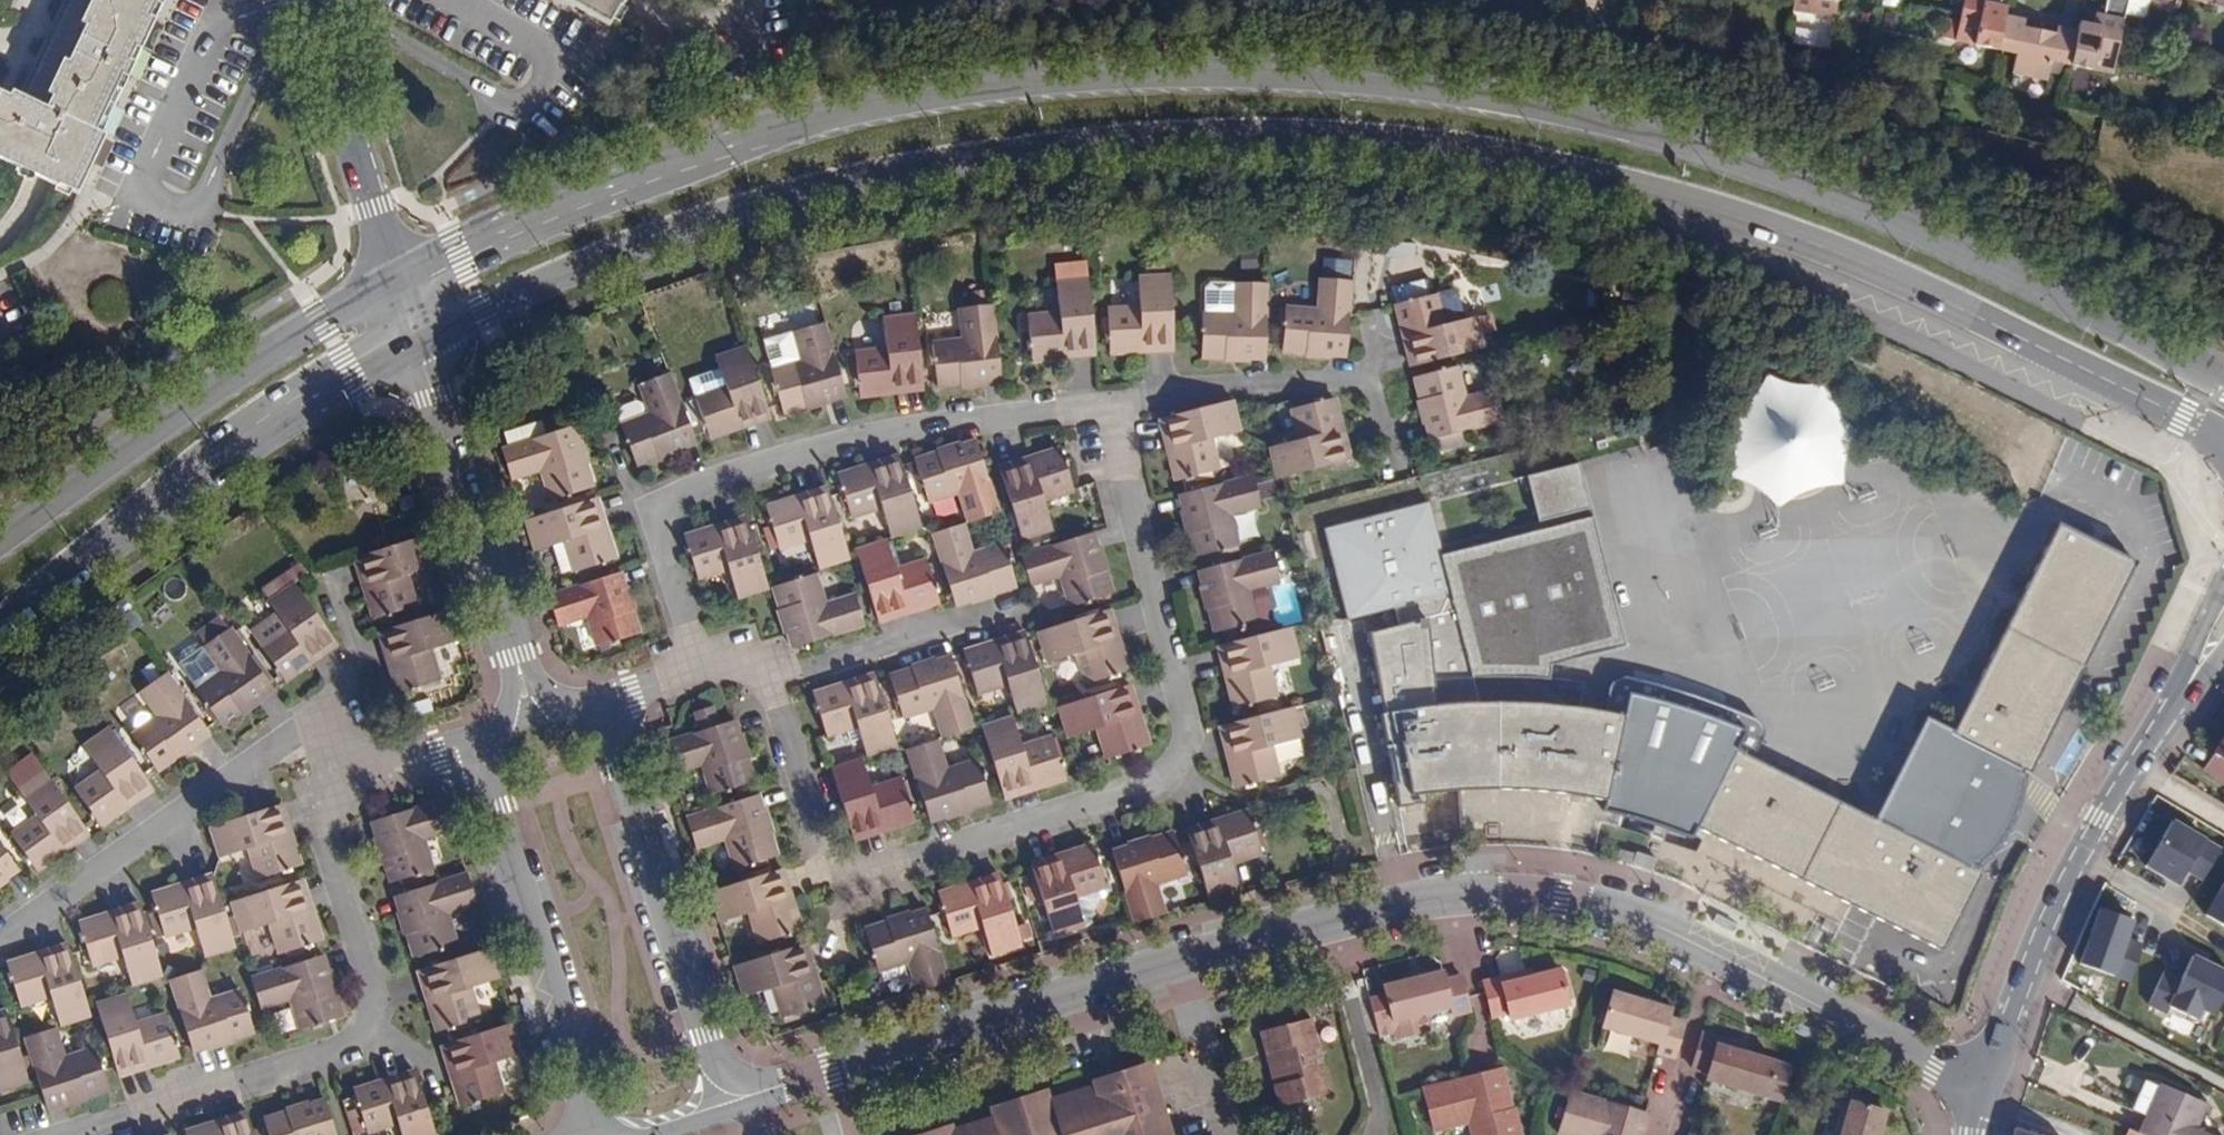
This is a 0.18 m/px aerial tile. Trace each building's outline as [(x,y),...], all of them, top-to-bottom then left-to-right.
[(164,0),(65,0),(54,24),(64,29),(58,43),(47,38),(21,96),(10,91),(9,96),(0,92),(0,158),(58,185),(59,182),(79,193),(107,133),(103,132),(164,0)] [(609,26),(623,0),(564,0),(609,26)] [(1791,15),(1835,21),(1838,0),(1793,0),(1791,15)] [(1960,20),(1956,42),(1996,50),(2003,17),(2004,8),(1993,6),(1985,4),(1985,0),(1964,0),(1960,20)] [(2106,18),(2104,28),(2093,26),(2078,23),(2076,32),(2069,66),(2112,76),(2129,0),(2110,0),(2106,18)] [(2213,6),(2223,9),(2223,0),(2215,0),(2213,6)] [(2104,28),(2106,18),(2096,14),(2093,26),(2104,28)] [(2025,21),(2003,17),(1996,50),(2018,55),(2013,75),(2047,83),(2051,62),(2069,66),(2076,32),(2058,28),(2056,34),(2045,32),(2043,39),(2033,37),(2034,30),(2023,27),(2025,21)] [(1940,39),(1956,42),(1960,20),(1944,18),(1940,39)] [(64,29),(54,24),(47,38),(58,43),(64,29)] [(2043,39),(2045,32),(2034,30),(2033,37),(2043,39)] [(1135,350),(1175,347),(1170,274),(1137,276),(1139,308),(1107,311),(1109,345),(1110,354),(1135,352),(1135,350)] [(1097,351),(1089,279),(1057,283),(1060,314),(1027,318),(1032,361),(1057,358),(1057,355),(1097,351)] [(1345,357),(1350,281),(1318,280),(1316,312),(1284,310),(1281,354),(1307,355),(1308,351),(1328,352),(1328,356),(1345,357)] [(1264,358),(1265,283),(1235,283),(1234,316),(1203,316),(1202,359),(1227,359),(1227,355),(1247,354),(1247,359),(1264,358)] [(1395,305),(1400,330),(1403,328),(1413,367),(1484,349),(1476,318),(1444,326),(1436,295),(1395,305)] [(984,379),(985,383),(1002,381),(992,306),(960,310),(965,342),(932,346),(938,389),(964,386),(963,381),(984,379)] [(884,391),(924,386),(924,381),(916,314),(884,318),(887,350),(855,354),(860,397),(885,394),(884,391)] [(828,396),(829,401),(846,395),(824,323),(793,333),(803,364),(771,373),(785,415),(810,407),(809,403),(828,396)] [(733,429),(770,415),(769,410),(747,347),(716,357),(727,388),(696,399),(711,440),(734,431),(733,429)] [(1455,368),(1423,376),(1413,379),(1420,404),(1424,403),(1430,423),(1425,424),(1430,441),(1503,421),(1495,390),(1463,399),(1455,368)] [(700,443),(671,373),(641,385),(654,415),(645,419),(623,427),(628,438),(624,439),(628,449),(632,448),(639,468),(664,457),(662,454),(682,446),(683,450),(700,443)] [(1742,489),(1847,496),(1855,384),(1749,377),(1742,489)] [(1333,398),(1294,409),(1291,409),(1300,441),(1268,449),(1277,480),(1347,461),(1337,423),(1339,422),(1333,398)] [(1234,400),(1164,418),(1174,457),(1171,458),(1177,482),(1218,472),(1211,440),(1242,432),(1238,415),(1234,400)] [(623,427),(645,419),(638,402),(617,411),(623,427)] [(576,443),(580,442),(575,425),(502,449),(512,480),(543,470),(553,500),(595,488),(586,462),(583,463),(576,443)] [(940,453),(915,462),(928,503),(959,493),(969,524),(1000,514),(976,441),(960,447),(961,451),(941,458),(940,453)] [(1061,450),(1038,458),(1038,460),(1001,473),(1023,542),(1054,532),(1044,501),(1074,491),(1067,468),(1070,467),(1067,457),(1064,457),(1061,450)] [(1598,459),(1581,463),(1593,509),(1541,522),(1443,548),(1445,556),(1594,517),(1597,527),(1614,522),(1598,459)] [(862,469),(839,476),(842,484),(838,485),(841,495),(845,494),(852,517),(882,508),(892,539),(922,529),(900,460),(863,472),(862,469)] [(1529,477),(1541,522),(1593,509),(1581,463),(1529,477)] [(1263,508),(1257,485),(1254,477),(1180,495),(1185,512),(1189,511),(1194,531),(1190,532),(1197,558),(1239,546),(1231,515),(1263,508)] [(791,501),(768,508),(770,516),(767,518),(770,527),(773,526),(781,549),(811,539),(821,570),(851,560),(829,492),(792,504),(791,501)] [(566,541),(575,570),(576,572),(617,559),(610,535),(607,536),(595,498),(556,511),(524,520),(534,551),(553,545),(566,541)] [(1621,713),(1603,711),(1546,704),(1470,702),(1470,676),(1548,679),(1550,666),(1628,645),(1613,589),(1631,584),(1614,522),(1597,527),(1594,517),(1445,556),(1443,548),(1430,503),(1327,530),(1349,618),(1383,609),(1388,627),(1369,631),(1383,713),(1380,714),(1396,806),(1427,801),(1427,794),(1493,790),(1538,791),(1606,801),(1621,713)] [(692,556),(699,579),(730,569),(740,600),(771,590),(748,521),(710,533),(710,530),(686,538),(688,546),(685,547),(688,557),(692,556)] [(2011,761),(2010,763),(2029,773),(2136,564),(2058,524),(1953,732),(2011,761)] [(1017,586),(1016,581),(1005,546),(974,556),(964,526),(934,536),(952,593),(957,607),(973,601),(972,597),(992,591),(993,595),(1017,586)] [(1072,608),(1097,600),(1113,594),(1105,569),(1101,571),(1095,551),(1099,550),(1093,533),(1021,556),(1031,587),(1062,577),(1072,608)] [(418,604),(408,574),(436,565),(427,534),(357,557),(369,594),(367,596),(374,619),(383,616),(418,604)] [(562,574),(575,570),(566,541),(553,545),(562,574)] [(916,607),(917,610),(940,603),(927,562),(897,572),(887,541),(857,551),(878,619),(916,607)] [(1217,633),(1225,631),(1260,623),(1251,591),(1283,583),(1275,552),(1200,571),(1205,588),(1209,587),(1214,607),(1211,608),(1217,633)] [(623,590),(627,589),(622,572),(548,595),(558,625),(590,616),(600,646),(642,634),(634,609),(630,610),(623,590)] [(776,588),(784,612),(788,611),(794,631),(790,632),(795,648),(866,626),(855,595),(826,606),(816,575),(776,588)] [(336,642),(294,583),(268,602),(287,628),(261,647),(285,681),(305,667),(304,665),(336,642)] [(1613,589),(1628,645),(1646,641),(1631,584),(1613,589)] [(451,609),(381,630),(393,668),(390,669),(398,692),(439,679),(429,649),(460,639),(451,609)] [(1121,674),(1129,671),(1121,647),(1118,648),(1106,610),(1038,633),(1048,663),(1079,653),(1089,684),(1111,677),(1113,680),(1123,677),(1121,674)] [(223,672),(196,691),(218,721),(222,726),(243,711),(240,708),(257,695),(260,699),(274,688),(230,627),(204,646),(223,672)] [(1295,627),(1222,646),(1233,684),(1231,685),(1237,709),(1280,698),(1271,667),(1303,658),(1295,627)] [(979,692),(1009,683),(1019,713),(1049,704),(1029,642),(1026,635),(990,647),(989,645),(966,652),(979,692)] [(1661,701),(1666,701),(1690,710),(1704,715),(1711,718),(1725,724),(1732,706),(1742,686),(1690,662),(1633,652),(1629,676),(1625,692),(1644,697),(1661,701)] [(935,707),(945,738),(975,728),(952,657),(935,662),(936,666),(917,672),(915,668),(891,676),(904,717),(935,707)] [(159,718),(133,737),(154,766),(158,772),(179,757),(176,753),(193,741),(195,744),(210,734),(166,673),(140,691),(159,718)] [(1625,692),(1629,676),(1611,673),(1608,689),(1625,692)] [(821,713),(827,734),(828,736),(849,729),(853,742),(862,739),(868,757),(898,747),(877,678),(839,690),(839,687),(815,695),(818,703),(814,704),(817,714),(821,713)] [(1099,729),(1110,760),(1133,752),(1134,755),(1143,751),(1143,748),(1150,745),(1143,722),(1140,723),(1128,686),(1058,708),(1069,739),(1099,729)] [(1608,689),(1603,711),(1621,713),(1606,801),(1605,810),(1634,816),(1665,827),(1691,839),(1696,828),(1735,751),(1751,759),(1761,741),(1741,731),(1725,724),(1711,718),(1704,715),(1690,710),(1666,701),(1661,701),(1644,697),(1625,692),(1608,689)] [(1769,724),(1732,706),(1725,724),(1741,731),(1761,741),(1769,724)] [(1295,707),(1224,725),(1234,763),(1231,764),(1237,787),(1245,785),(1246,789),(1257,786),(1256,783),(1279,777),(1272,746),(1303,738),(1295,707)] [(695,713),(700,732),(719,726),(713,708),(695,713)] [(1024,747),(1014,716),(983,726),(1005,795),(1043,783),(1045,786),(1068,778),(1055,737),(1024,747)] [(1959,863),(2010,763),(2011,761),(1953,732),(1926,718),(1924,721),(1923,720),(1890,785),(1884,797),(1873,819),(1959,863)] [(735,721),(719,726),(700,732),(663,743),(673,775),(703,765),(713,796),(749,784),(755,782),(746,758),(743,759),(737,739),(740,738),(735,721)] [(1769,724),(1761,741),(1751,759),(1770,768),(1774,762),(1782,745),(1788,734),(1769,724)] [(101,772),(76,791),(95,818),(100,826),(120,811),(119,809),(151,786),(109,727),(82,746),(101,772)] [(1788,734),(1782,745),(1791,750),(1884,797),(1890,785),(1788,734)] [(967,806),(969,810),(993,802),(980,761),(949,771),(939,740),(908,750),(932,822),(948,817),(947,813),(967,806)] [(1774,762),(1791,750),(1782,745),(1774,762)] [(2213,763),(2223,770),(2223,747),(2213,763)] [(1982,874),(1959,863),(1873,819),(1840,803),(1770,768),(1751,759),(1735,751),(1696,828),(1943,951),(1982,874)] [(916,821),(915,816),(904,780),(873,789),(863,758),(832,769),(854,838),(892,826),(893,828),(916,821)] [(87,831),(45,771),(19,790),(37,817),(11,835),(25,854),(22,856),(29,865),(32,863),(37,870),(57,856),(55,854),(87,831)] [(754,796),(687,818),(697,849),(727,839),(737,870),(779,856),(771,832),(767,833),(760,813),(764,812),(759,796),(754,796)] [(372,822),(377,838),(381,837),(387,857),(383,858),(391,883),(432,869),(423,839),(453,829),(444,798),(372,822)] [(14,827),(30,816),(19,800),(3,810),(14,827)] [(290,842),(279,804),(241,816),(209,826),(219,856),(249,847),(260,878),(282,871),(283,874),(293,870),(293,868),(300,865),(293,842),(290,842)] [(1405,836),(1428,832),(1423,806),(1401,810),(1405,836)] [(1190,833),(1192,839),(1211,903),(1241,894),(1232,863),(1262,854),(1252,818),(1250,812),(1226,819),(1227,822),(1190,833)] [(2180,818),(2153,862),(2186,883),(2195,868),(2209,876),(2223,853),(2223,845),(2180,818)] [(1158,884),(1188,875),(1179,843),(1176,833),(1151,841),(1152,845),(1132,851),(1131,847),(1114,852),(1136,924),(1167,915),(1158,884)] [(17,870),(0,845),(0,882),(17,870)] [(1055,937),(1087,926),(1087,928),(1093,927),(1111,883),(1105,880),(1100,864),(1103,863),(1100,853),(1097,854),(1095,845),(1071,853),(1072,855),(1033,866),(1055,937)] [(1633,853),(1620,850),(1618,860),(1631,864),(1633,853)] [(1654,860),(1638,855),(1635,865),(1650,870),(1654,860)] [(792,909),(781,871),(775,872),(710,892),(720,923),(751,913),(761,944),(802,931),(795,907),(792,909)] [(395,896),(401,912),(405,911),(411,931),(407,932),(415,957),(456,945),(446,914),(477,904),(467,874),(395,896)] [(983,926),(992,957),(1023,947),(1001,877),(963,889),(963,887),(939,894),(942,903),(939,904),(942,914),(945,913),(952,936),(983,926)] [(195,926),(205,957),(235,947),(212,878),(175,891),(174,888),(152,895),(154,903),(151,904),(154,915),(158,913),(165,936),(195,926)] [(280,954),(313,944),(321,941),(314,918),(311,918),(299,880),(229,902),(240,933),(270,924),(280,954)] [(2213,911),(2223,918),(2223,894),(2213,911)] [(2142,916),(2107,904),(2087,962),(2136,979),(2150,942),(2134,937),(2142,916)] [(122,954),(132,985),(163,976),(141,907),(103,919),(102,915),(79,923),(82,931),(79,932),(82,942),(85,941),(92,964),(122,954)] [(877,959),(880,969),(910,959),(920,989),(949,979),(927,910),(910,915),(911,919),(892,925),(891,921),(867,929),(873,949),(870,950),(873,960),(877,959)] [(171,952),(200,943),(196,930),(167,940),(171,952)] [(817,983),(805,945),(799,947),(734,967),(745,997),(776,988),(785,1019),(827,1006),(819,982),(817,983)] [(6,963),(20,1005),(51,994),(61,1026),(92,1016),(70,946),(31,958),(30,956),(6,963)] [(501,978),(491,948),(427,968),(421,970),(433,1008),(431,1008),(438,1031),(446,1029),(479,1019),(470,988),(501,978)] [(2201,951),(2188,977),(2170,969),(2154,1000),(2174,1010),(2177,1002),(2205,1016),(2211,1006),(2221,1011),(2223,1006),(2223,963),(2201,951)] [(323,954),(251,977),(261,1008),(293,998),(303,1028),(311,1026),(312,1029),(322,1025),(321,1023),(343,1015),(335,991),(331,992),(325,973),(329,972),(323,954)] [(1559,966),(1531,974),(1500,984),(1497,977),(1481,981),(1492,1019),(1506,1015),(1508,1020),(1569,1001),(1559,966)] [(1529,967),(1497,977),(1500,984),(1531,974),(1529,967)] [(211,1001),(201,970),(170,979),(193,1052),(210,1046),(208,1042),(228,1036),(229,1040),(254,1032),(241,992),(211,1001)] [(1444,980),(1442,976),(1378,992),(1390,1027),(1450,1011),(1452,1018),(1470,1013),(1461,975),(1444,980)] [(136,1024),(126,993),(95,1003),(117,1073),(155,1060),(156,1063),(180,1056),(167,1015),(136,1024)] [(1674,1059),(1685,1022),(1667,1018),(1668,1013),(1607,995),(1596,1030),(1657,1048),(1656,1054),(1674,1059)] [(20,1056),(6,1013),(0,1015),(0,1091),(29,1082),(20,1056)] [(1265,1059),(1270,1078),(1285,1074),(1287,1082),(1280,1084),(1285,1104),(1329,1093),(1311,1018),(1267,1028),(1272,1050),(1279,1048),(1280,1055),(1265,1059)] [(515,1022),(445,1044),(457,1082),(454,1083),(462,1106),(504,1093),(494,1063),(524,1053),(515,1022)] [(64,1060),(54,1028),(24,1037),(47,1109),(64,1103),(63,1099),(83,1092),(85,1097),(109,1089),(97,1049),(64,1060)] [(1259,1030),(1265,1059),(1280,1055),(1279,1048),(1272,1050),(1267,1028),(1259,1030)] [(1775,1061),(1748,1053),(1716,1043),(1718,1037),(1701,1032),(1690,1069),(1707,1074),(1706,1078),(1765,1095),(1775,1061)] [(1750,1046),(1718,1037),(1716,1043),(1748,1053),(1750,1046)] [(1164,1108),(1157,1110),(1142,1063),(1091,1079),(1094,1083),(1051,1097),(1049,1091),(1027,1098),(1023,1107),(1015,1102),(991,1110),(993,1115),(955,1127),(953,1122),(911,1134),(1172,1134),(1164,1108)] [(1499,1068),(1492,1070),(1504,1116),(1511,1113),(1499,1068)] [(1420,1088),(1432,1133),(1466,1123),(1469,1134),(1516,1134),(1511,1113),(1504,1116),(1492,1070),(1420,1088)] [(417,1074),(377,1086),(377,1083),(353,1091),(366,1132),(397,1122),(401,1134),(435,1134),(417,1074)] [(1285,1074),(1270,1078),(1277,1107),(1285,1104),(1280,1084),(1287,1082),(1285,1074)] [(2161,1134),(2222,1134),(2218,1133),(2221,1124),(2205,1117),(2214,1100),(2168,1079),(2146,1128),(2159,1134),(2161,1134)] [(1640,1112),(1570,1090),(1556,1132),(1567,1134),(1633,1134),(1640,1112)] [(1884,1108),(1849,1098),(1838,1134),(1876,1134),(1884,1108)] [(269,1134),(336,1134),(324,1100),(308,1105),(309,1109),(289,1115),(288,1111),(264,1119),(269,1134)] [(1649,1114),(1640,1112),(1633,1134),(1643,1134),(1649,1114)] [(187,1134),(255,1134),(253,1129),(248,1115),(210,1127),(209,1124),(186,1131),(187,1134)] [(2024,1121),(2020,1134),(2060,1134),(2024,1121)] [(2146,1128),(2135,1123),(2130,1134),(2158,1134),(2159,1134),(2146,1128)]
